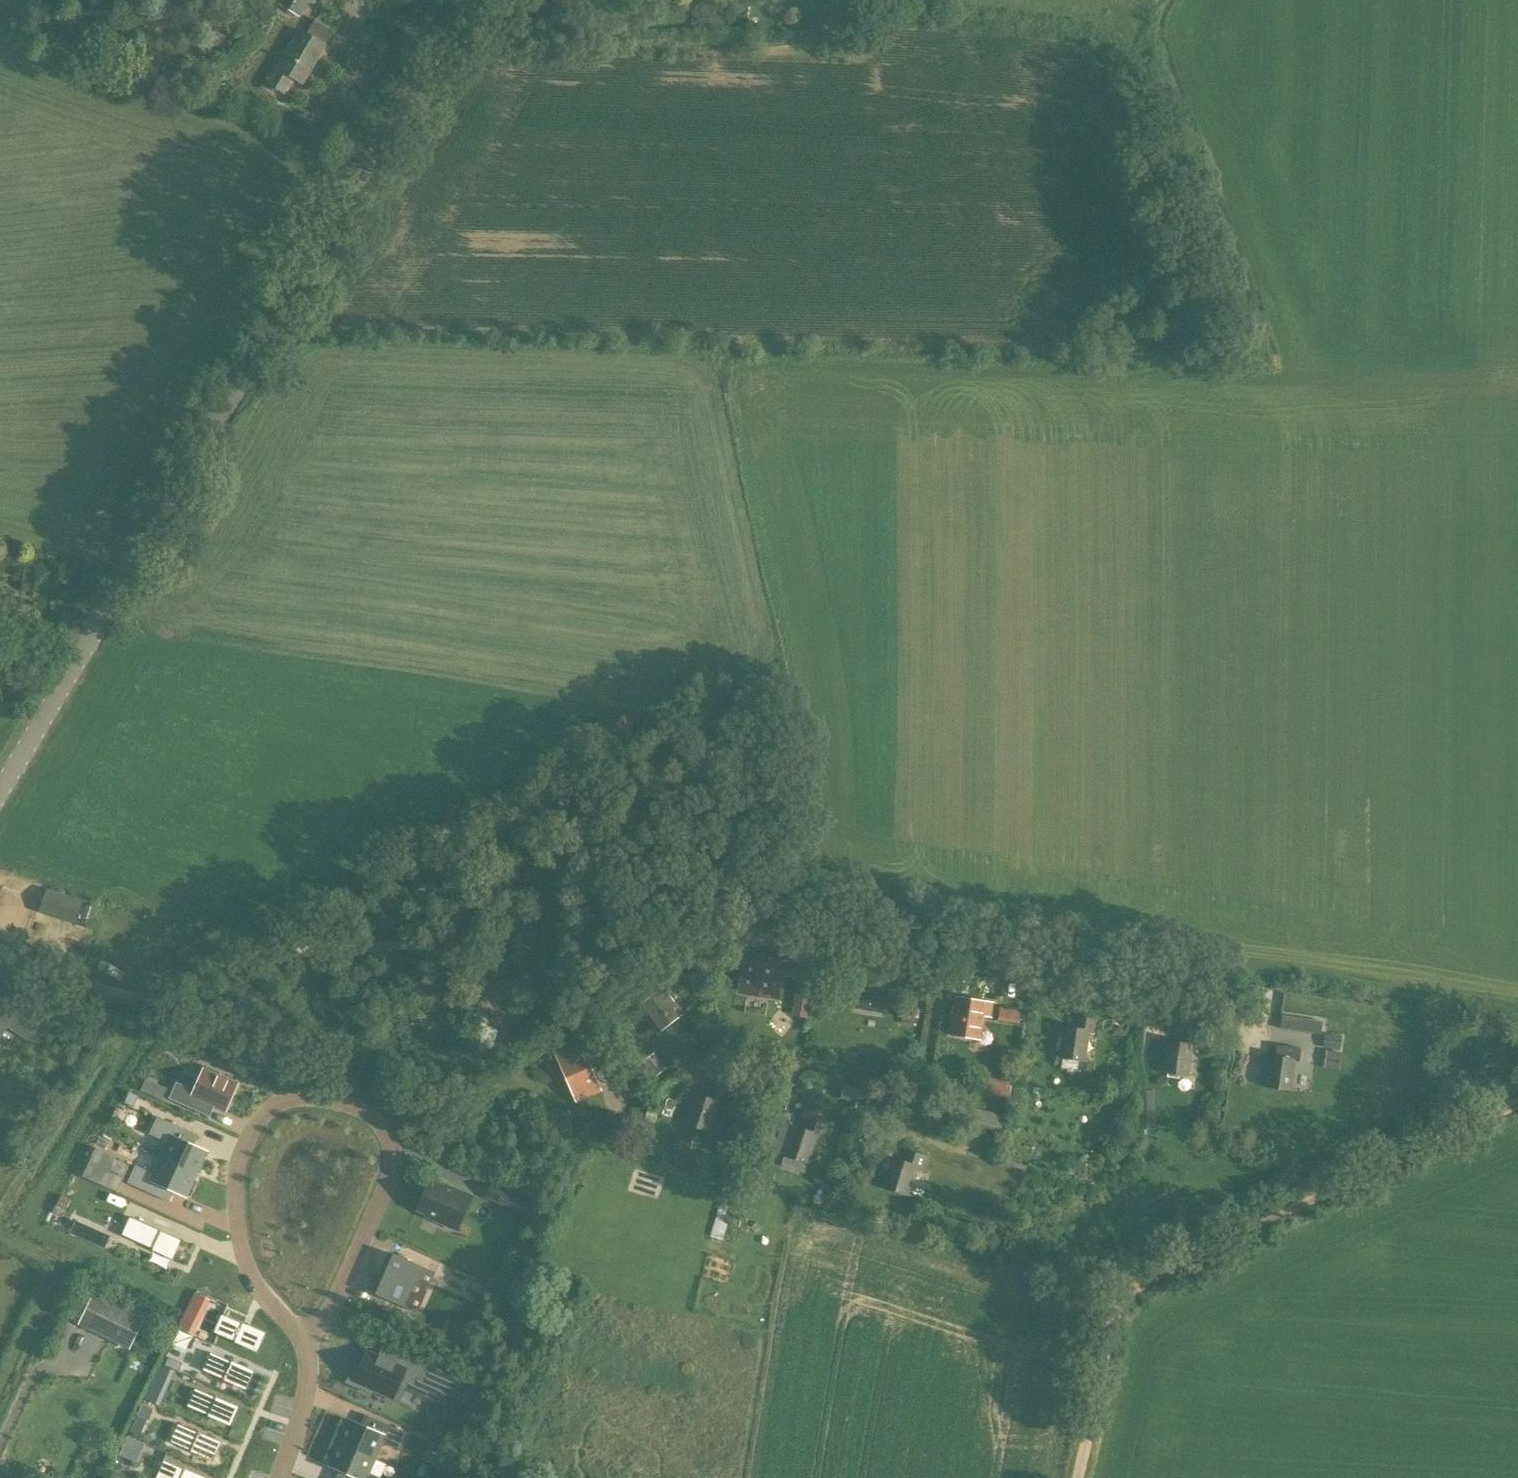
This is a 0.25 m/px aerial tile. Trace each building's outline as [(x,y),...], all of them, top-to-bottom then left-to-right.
[(301,16),(309,0),(280,0),(278,4),(301,16)] [(302,84),(326,44),(301,29),(269,83),(284,92),(292,78),(302,84)] [(46,890),(39,912),(75,923),(82,902),(46,890)] [(739,988),(772,994),(777,965),(744,960),(739,988)] [(850,1007),(880,1013),(886,983),(856,978),(850,1007)] [(798,979),(792,1015),(808,1017),(814,981),(798,979)] [(681,1009),(663,986),(637,1005),(654,1029),(681,1009)] [(17,1006),(4,998),(0,1003),(0,1033),(17,1006)] [(992,1004),(956,999),(951,1034),(978,1039),(982,1015),(990,1016),(992,1004)] [(24,1002),(17,1014),(37,1026),(44,1015),(24,1002)] [(1021,1007),(1002,1008),(1003,1023),(1022,1022),(1021,1007)] [(538,1012),(520,1025),(529,1036),(546,1023),(538,1012)] [(1063,1026),(1058,1058),(1085,1063),(1090,1033),(1097,1035),(1098,1017),(1080,1015),(1078,1027),(1063,1026)] [(471,1048),(489,1054),(497,1030),(480,1024),(471,1048)] [(1195,1047),(1196,1034),(1185,1032),(1183,1043),(1166,1041),(1162,1072),(1187,1076),(1191,1046),(1195,1047)] [(1279,1042),(1277,1055),(1268,1055),(1264,1088),(1292,1091),(1295,1063),(1303,1063),(1304,1046),(1279,1042)] [(579,1046),(556,1057),(576,1101),(599,1090),(599,1089),(587,1063),(579,1046)] [(194,1090),(176,1082),(169,1098),(210,1117),(215,1106),(226,1111),(237,1085),(218,1076),(220,1072),(207,1067),(205,1071),(203,1070),(194,1090)] [(977,1091),(1009,1099),(1012,1083),(981,1075),(977,1091)] [(165,1099),(170,1086),(148,1077),(143,1089),(165,1099)] [(683,1124),(710,1133),(718,1104),(725,1105),(729,1089),(713,1085),(709,1096),(693,1092),(683,1124)] [(1138,1091),(1139,1130),(1156,1129),(1154,1091),(1138,1091)] [(130,1092),(125,1103),(134,1107),(139,1096),(130,1092)] [(984,1125),(1004,1126),(1004,1113),(985,1112),(984,1125)] [(158,1117),(150,1134),(168,1142),(160,1158),(197,1174),(207,1152),(194,1146),(199,1136),(158,1117)] [(827,1122),(811,1118),(807,1128),(793,1122),(782,1155),(808,1166),(817,1137),(823,1137),(827,1122)] [(902,1160),(891,1156),(881,1187),(907,1197),(917,1167),(922,1169),(926,1153),(906,1147),(902,1160)] [(96,1148),(83,1176),(117,1192),(129,1165),(113,1158),(114,1156),(96,1148)] [(136,1166),(128,1183),(169,1201),(174,1191),(187,1197),(197,1174),(160,1158),(153,1174),(136,1166)] [(457,1229),(471,1196),(454,1189),(453,1191),(430,1180),(417,1210),(440,1220),(439,1222),(457,1229)] [(513,1208),(526,1214),(531,1201),(518,1195),(513,1208)] [(130,1216),(122,1234),(173,1257),(181,1239),(130,1216)] [(97,1244),(102,1233),(75,1221),(70,1233),(97,1244)] [(393,1254),(375,1294),(402,1307),(420,1266),(393,1254)] [(94,1295),(79,1323),(129,1348),(144,1319),(94,1295)] [(182,1319),(178,1326),(178,1327),(179,1328),(193,1334),(200,1319),(186,1313),(185,1312),(182,1319)] [(222,1314),(214,1332),(257,1351),(265,1333),(222,1314)] [(357,1358),(347,1380),(372,1392),(374,1389),(395,1398),(403,1380),(426,1390),(430,1382),(449,1390),(455,1377),(395,1350),(391,1359),(381,1355),(378,1354),(377,1355),(364,1350),(360,1360),(357,1358)] [(211,1352),(203,1370),(246,1389),(253,1371),(211,1352)] [(183,1363),(169,1357),(165,1366),(179,1372),(183,1363)] [(170,1382),(175,1370),(161,1364),(156,1375),(170,1382)] [(195,1388),(187,1406),(230,1425),(238,1407),(195,1388)] [(149,1420),(154,1409),(143,1404),(138,1415),(149,1420)] [(349,1420),(339,1443),(375,1459),(382,1443),(399,1451),(407,1434),(366,1416),(361,1426),(349,1420)] [(177,1424),(170,1441),(213,1460),(220,1442),(177,1424)] [(436,1440),(431,1451),(440,1455),(445,1444),(436,1440)] [(328,1466),(338,1470),(357,1477),(375,1477),(368,1475),(375,1459),(339,1443),(328,1466)] [(156,1477),(205,1477),(164,1460),(156,1477)]
